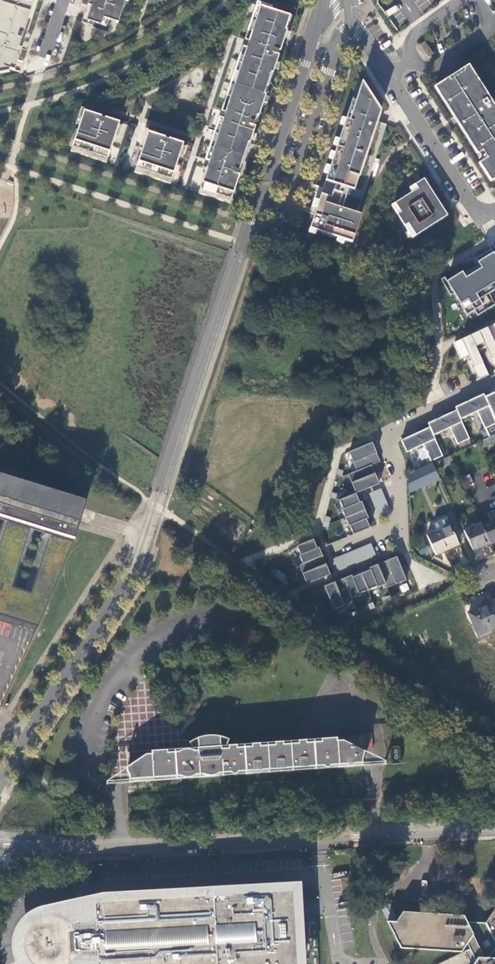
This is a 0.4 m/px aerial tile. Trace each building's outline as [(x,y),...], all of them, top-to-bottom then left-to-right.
[(38,0),(0,0),(0,73),(10,72),(11,69),(15,70),(17,66),(18,60),(21,49),(38,0)] [(103,18),(118,23),(124,4),(131,6),(133,0),(89,0),(86,10),(89,11),(86,20),(101,25),(103,18)] [(260,6),(200,189),(231,200),(291,17),(260,6)] [(424,42),(419,46),(428,58),(433,54),(424,42)] [(494,179),(494,114),(493,111),(494,109),(494,107),(468,65),(434,87),(478,155),(481,153),(485,160),(479,163),(491,182),(494,179)] [(321,194),(310,228),(352,242),(361,215),(342,208),(348,188),(354,190),(380,111),(362,83),(362,82),(362,81),(351,114),(348,112),(325,181),(335,184),(331,197),(321,194)] [(84,111),(72,147),(107,159),(119,123),(84,111)] [(148,132),(136,168),(171,180),(183,144),(148,132)] [(447,216),(423,179),(415,185),(417,189),(395,204),(400,212),(397,215),(404,227),(408,224),(416,236),(447,216)] [(494,259),(482,267),(483,269),(468,278),(467,277),(454,285),(470,310),(494,294),(494,260),(494,259)] [(470,336),(478,352),(486,348),(491,360),(494,358),(494,344),(488,328),(470,336)] [(470,336),(453,344),(461,360),(469,356),(474,367),(483,363),(478,352),(470,336)] [(483,363),(474,367),(480,380),(489,376),(483,363)] [(485,397),(494,419),(494,393),(485,397)] [(484,395),(455,408),(457,411),(461,420),(477,412),(485,429),(494,424),(494,419),(485,397),(484,395)] [(461,420),(457,411),(428,424),(430,428),(434,436),(450,429),(458,445),(470,440),(461,420)] [(434,436),(430,428),(401,441),(407,454),(423,446),(431,462),(443,457),(434,436)] [(479,441),(482,448),(494,442),(494,434),(479,441)] [(349,453),(357,472),(372,466),(380,462),(372,443),(349,453)] [(454,462),(451,454),(434,461),(437,469),(454,462)] [(409,473),(409,493),(440,479),(433,462),(409,473)] [(374,469),(379,481),(390,477),(385,465),(374,469)] [(348,475),(356,494),(379,485),(372,466),(357,472),(348,475)] [(39,625),(73,542),(70,541),(71,538),(74,539),(77,528),(82,514),(84,508),(87,500),(0,473),(0,519),(9,522),(0,549),(0,613),(39,625)] [(342,510),(345,518),(365,510),(362,502),(360,503),(356,494),(340,501),(343,510),(342,510)] [(365,510),(345,518),(349,527),(350,526),(354,535),(370,529),(367,520),(368,519),(365,510)] [(482,525),(491,543),(491,545),(494,544),(494,514),(494,511),(488,514),(491,521),(482,525)] [(435,522),(434,526),(436,530),(450,525),(448,520),(444,519),(435,522)] [(428,534),(437,554),(460,544),(451,524),(450,525),(436,530),(428,534)] [(465,531),(473,551),(491,543),(482,525),(482,524),(465,531)] [(319,548),(317,549),(313,540),(297,547),(301,556),(299,556),(303,564),(323,556),(319,548)] [(371,543),(332,559),(338,571),(376,555),(371,543)] [(330,575),(323,556),(303,564),(299,566),(307,585),(330,575)] [(386,585),(387,588),(406,581),(397,557),(378,565),(386,585)] [(361,574),(368,591),(377,587),(377,588),(386,585),(378,565),(369,569),(370,571),(361,574)] [(368,591),(361,574),(352,578),(352,576),(343,579),(351,599),(360,595),(359,594),(368,591)] [(334,610),(353,603),(351,599),(343,579),(324,587),(334,610)] [(479,635),(494,628),(494,601),(469,613),(479,635)] [(360,737),(294,742),(225,747),(228,740),(223,739),(218,737),(213,737),(208,737),(203,738),(198,739),(193,741),(188,743),(192,749),(127,754),(128,767),(126,768),(126,773),(129,776),(129,783),(362,767),(361,759),(364,752),(361,751),(360,737)] [(334,877),(332,890),(348,892),(350,879),(334,877)] [(380,882),(385,889),(393,884),(387,877),(380,882)] [(303,881),(102,892),(37,908),(22,917),(16,926),(11,942),(13,953),(15,959),(18,963),(30,963),(28,962),(26,959),(24,956),(23,952),(23,943),(23,939),(25,934),(27,930),(32,924),(35,921),(42,918),(46,917),(50,917),(54,917),(58,917),(63,919),(70,924),(79,923),(79,917),(85,917),(85,923),(95,923),(94,902),(102,902),(102,900),(205,895),(205,896),(213,896),(231,895),(230,893),(291,889),(293,889),(294,904),(297,963),(307,963),(303,881)] [(94,902),(95,923),(85,923),(85,917),(79,917),(79,923),(70,924),(63,919),(58,917),(54,917),(50,917),(46,917),(42,918),(35,921),(32,924),(27,930),(25,934),(23,939),(23,943),(23,952),(24,956),(26,959),(28,962),(30,963),(70,963),(72,963),(81,962),(81,963),(88,963),(88,962),(97,962),(97,963),(297,963),(294,904),(293,889),(291,889),(230,893),(231,895),(213,896),(205,896),(205,895),(102,900),(102,902),(94,902)] [(490,961),(494,952),(494,912),(486,925),(479,925),(467,925),(463,916),(402,912),(396,923),(386,922),(400,950),(462,955),(466,947),(471,956),(474,962),(473,963),(494,963),(494,961),(490,961)]
